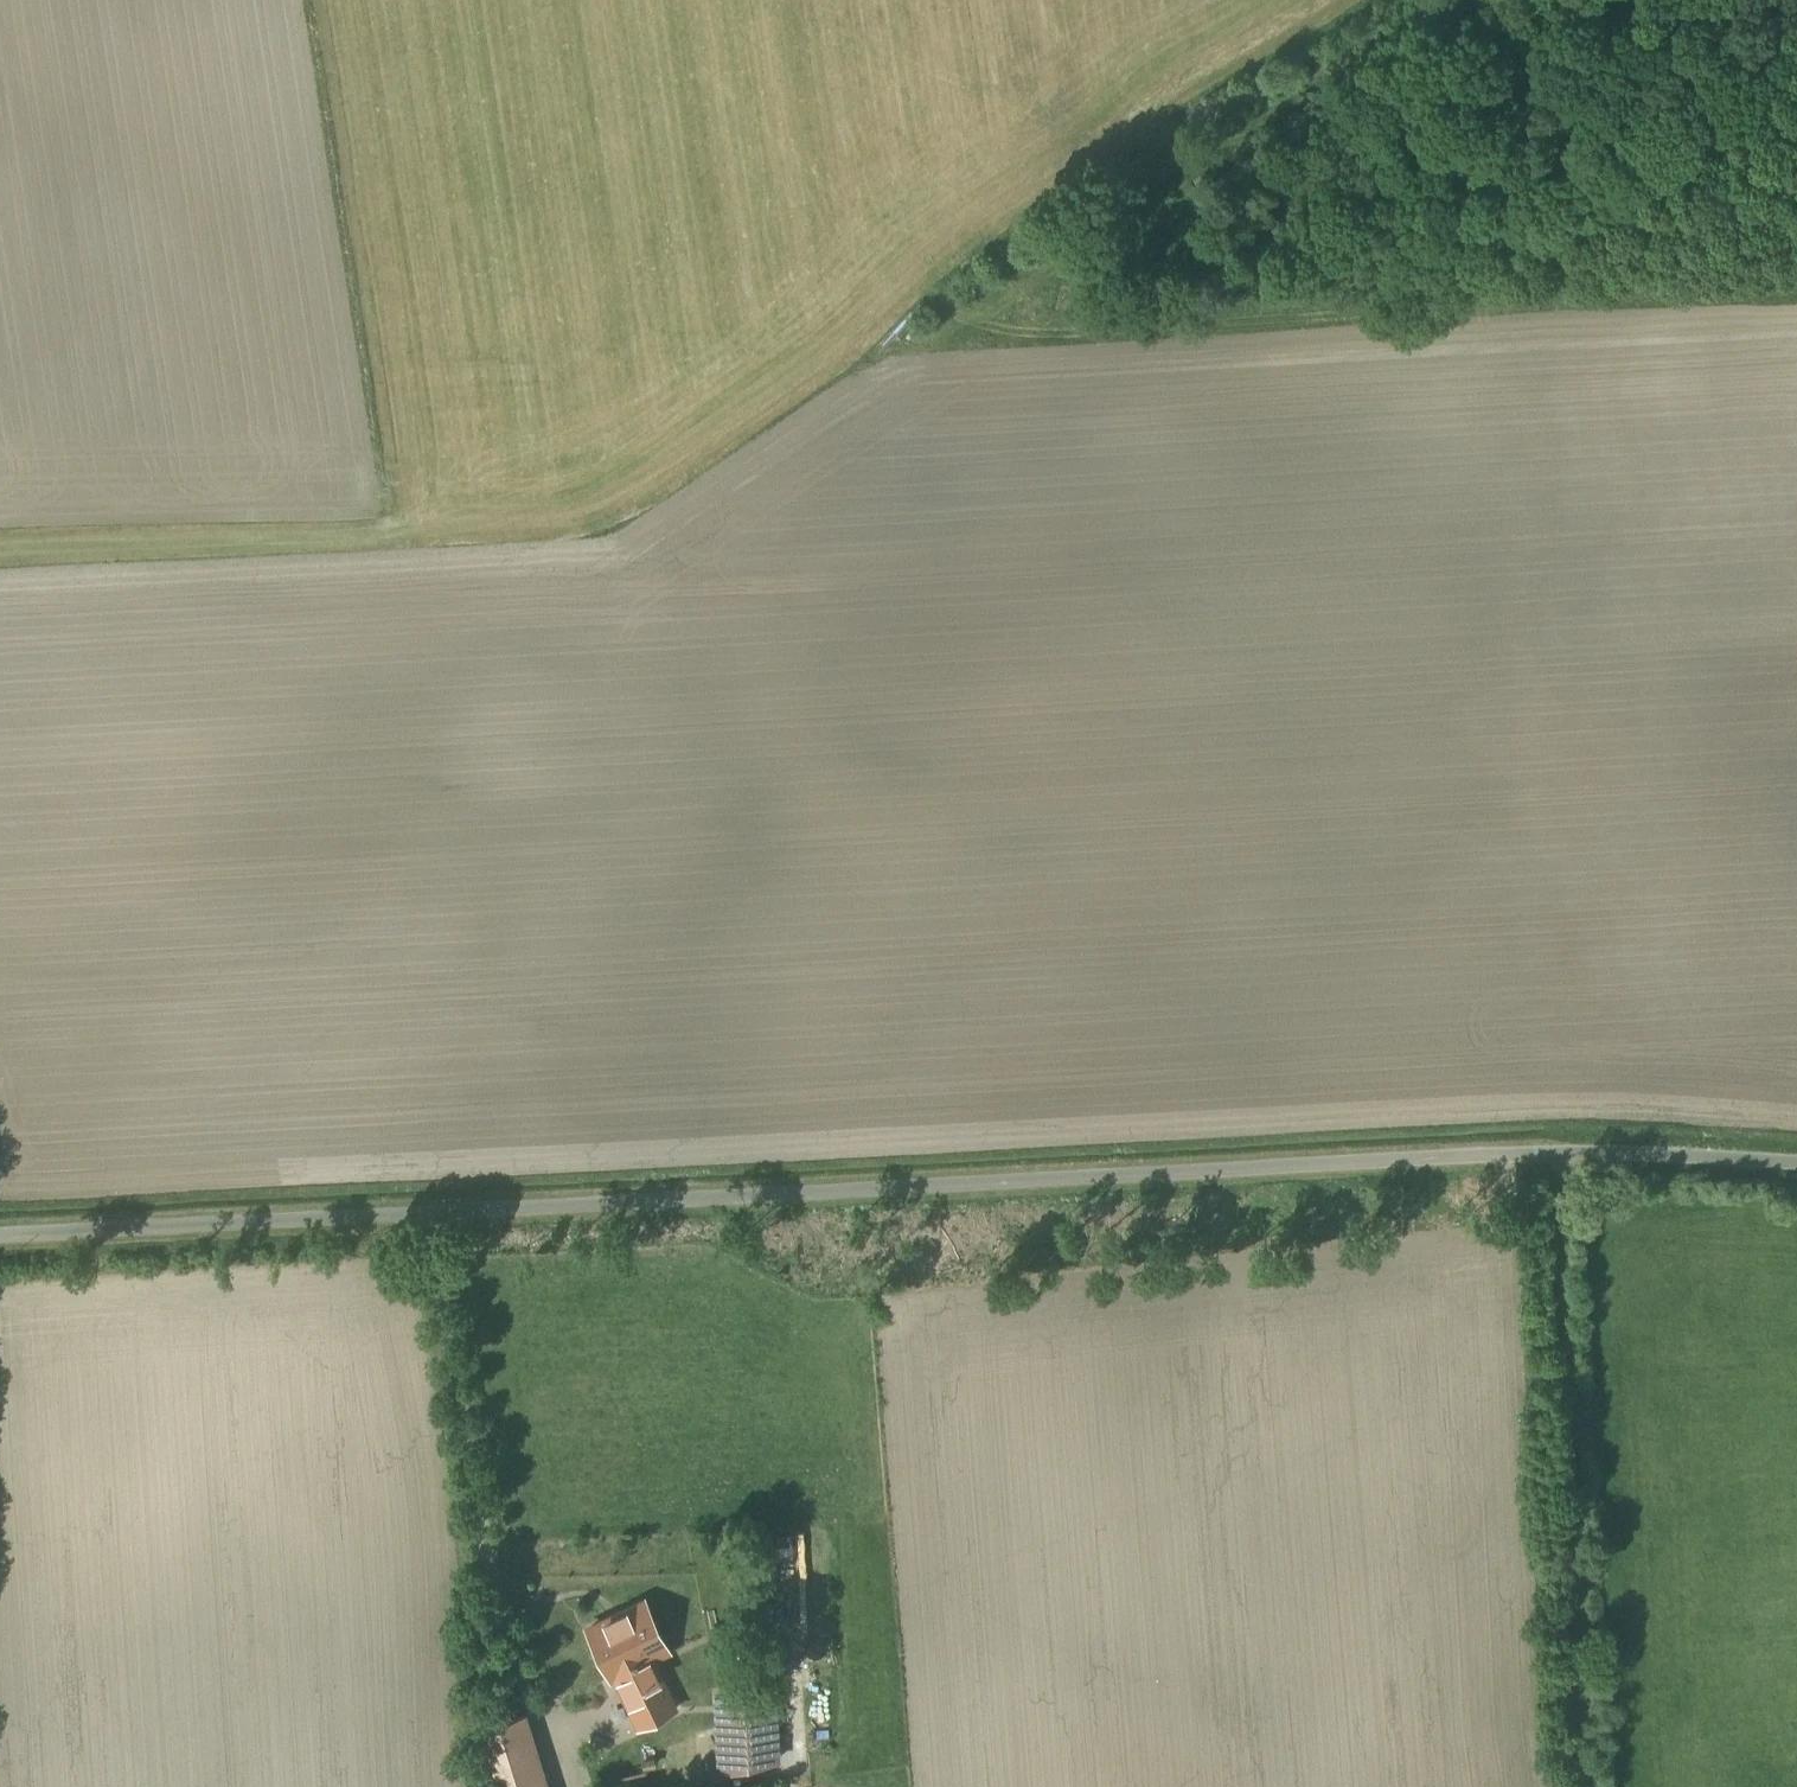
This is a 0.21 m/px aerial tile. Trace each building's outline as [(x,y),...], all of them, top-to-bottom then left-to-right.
[(641,1603),(611,1618),(609,1614),(590,1624),(612,1671),(616,1669),(635,1707),(668,1691),(642,1638),(658,1631),(642,1599),(639,1600),(641,1603)] [(520,1695),(472,1710),(495,1784),(543,1770),(520,1695)] [(748,1703),(731,1704),(732,1733),(749,1733),(748,1703)] [(495,1784),(496,1786),(548,1786),(543,1770),(495,1784)]
